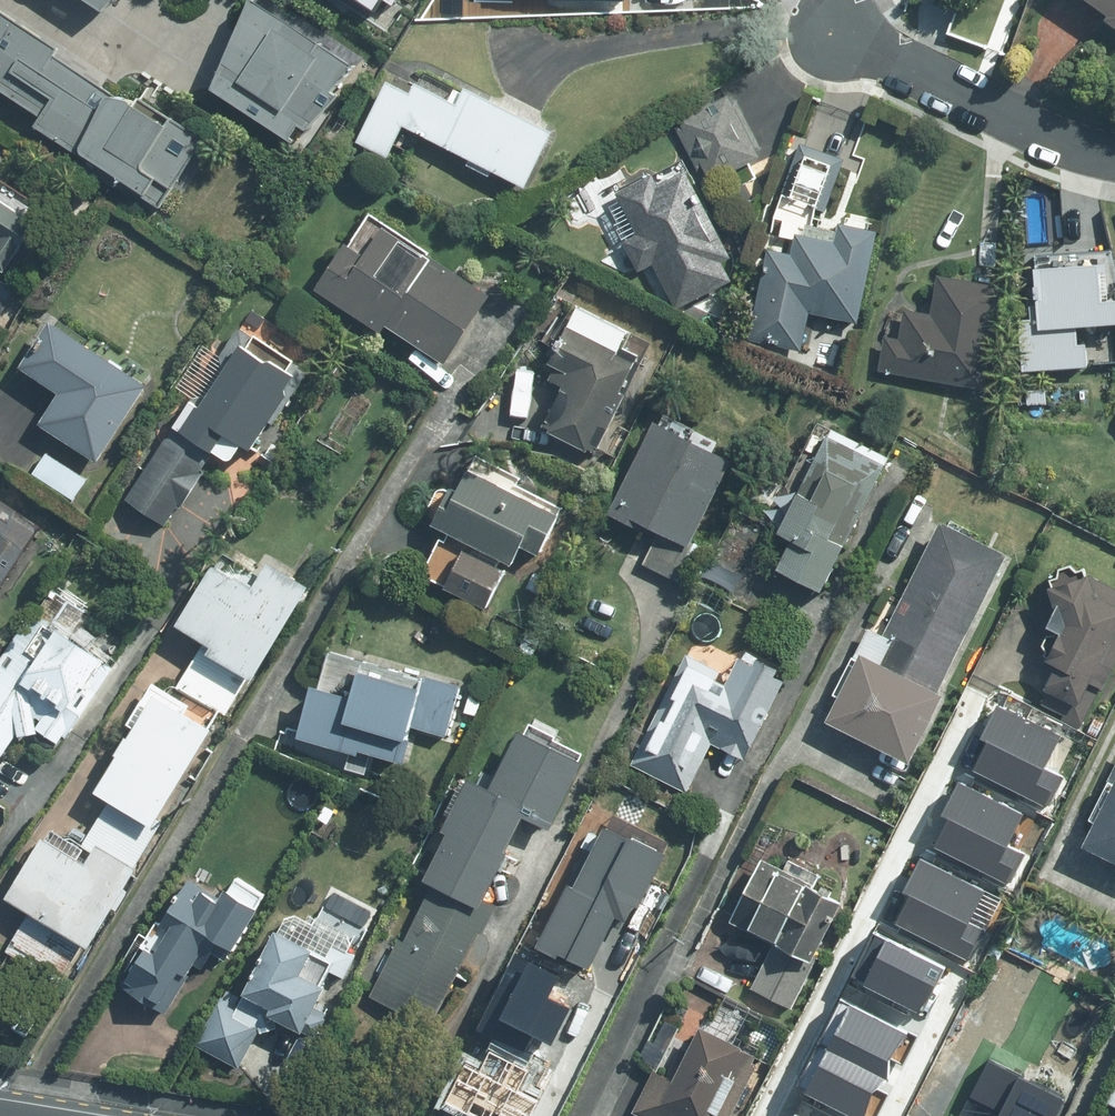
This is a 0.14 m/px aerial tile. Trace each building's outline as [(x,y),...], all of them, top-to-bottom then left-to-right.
[(98,16),(114,0),(70,0),(98,16)] [(379,23),(394,0),(343,0),(379,23)] [(1114,30),(1114,0),(1074,0),(1114,30)] [(0,6),(0,112),(151,215),(200,146),(0,6)] [(352,77),(258,14),(201,98),(294,161),(352,77)] [(548,134),(398,60),(354,148),(391,166),(405,137),(519,193),(548,134)] [(756,154),(728,95),(673,121),(690,156),(608,195),(666,317),(738,283),(691,186),(756,154)] [(1,274),(41,220),(0,189),(0,273),(1,274)] [(316,282),(439,364),(496,280),(373,197),(316,282)] [(791,261),(768,256),(749,343),(796,352),(805,310),(850,320),(867,239),(840,233),(836,252),(794,243),(791,261)] [(1016,253),(1022,363),(1114,358),(1114,300),(1112,248),(1016,253)] [(13,288),(0,280),(0,309),(13,288)] [(978,388),(995,291),(935,281),(929,317),(900,312),(895,342),(883,340),(878,370),(978,388)] [(542,430),(595,456),(651,342),(575,305),(547,362),(570,373),(542,430)] [(31,421),(93,464),(143,392),(44,325),(14,367),(51,393),(31,421)] [(246,456),(305,370),(239,325),(120,498),(174,535),(235,448),(246,456)] [(633,568),(693,598),(717,550),(689,536),(734,445),(662,409),(608,517),(648,537),(633,568)] [(892,450),(812,415),(746,566),(825,601),(892,450)] [(43,452),(28,476),(70,503),(85,480),(43,452)] [(542,507),(470,463),(426,535),(449,549),(432,577),(481,606),(542,507)] [(33,539),(0,516),(0,585),(33,539)] [(945,525),(910,597),(964,622),(999,551),(945,525)] [(200,650),(176,689),(223,717),(243,683),(249,687),(306,590),(261,563),(244,591),(205,569),(168,631),(200,650)] [(1114,659),(1114,598),(1097,591),(1085,563),(1035,583),(1054,628),(1024,701),(1086,727),(1114,659)] [(47,591),(30,620),(65,641),(82,613),(47,591)] [(910,597),(876,668),(930,694),(964,622),(910,597)] [(23,736),(39,731),(62,743),(101,674),(52,646),(42,663),(14,648),(0,673),(0,759),(23,736)] [(899,759),(930,694),(876,668),(851,657),(820,721),(899,759)] [(690,658),(635,770),(693,797),(718,745),(736,754),(772,681),(737,664),(731,677),(690,658)] [(339,693),(314,687),(303,739),(396,758),(402,729),(463,741),(475,687),(346,661),(339,693)] [(77,845),(90,852),(131,878),(162,828),(155,824),(210,734),(181,716),(186,707),(152,686),(125,730),(130,733),(90,798),(102,805),(77,845)] [(1067,729),(997,696),(979,733),(989,738),(972,772),(1053,810),(1070,773),(1050,764),(1067,729)] [(521,726),(488,792),(481,807),(524,828),(541,836),(581,756),(521,726)] [(1103,779),(1114,785),(1114,753),(1103,779)] [(1028,808),(958,775),(940,813),(950,818),(934,852),(1014,890),(1031,853),(1012,843),(1028,808)] [(1103,779),(1070,850),(1114,870),(1114,785),(1103,779)] [(469,783),(418,886),(480,916),(524,828),(481,807),(488,792),(469,783)] [(569,874),(538,938),(590,963),(618,906),(629,911),(661,846),(606,819),(577,878),(569,874)] [(59,982),(131,878),(90,852),(81,865),(48,843),(6,907),(27,921),(8,950),(59,982)] [(990,884),(920,851),(902,889),(912,894),(895,928),(975,966),(993,929),(973,919),(990,884)] [(843,901),(758,861),(729,922),(773,943),(752,985),(794,1005),(843,901)] [(258,904),(183,862),(117,981),(164,1007),(197,948),(225,963),(258,904)] [(425,1027),(480,916),(418,886),(363,997),(425,1027)] [(294,1035),(325,973),(343,982),(357,956),(344,949),(349,939),(323,925),(320,932),(285,914),(275,934),(253,923),(190,1047),(235,1070),(254,1033),(265,1039),(272,1024),(294,1035)] [(965,978),(882,936),(859,980),(943,1022),(965,978)] [(936,1035),(853,993),(830,1037),(914,1079),(936,1035)] [(773,1058),(682,1017),(644,1102),(675,1115),(747,1115),(773,1058)] [(985,1048),(964,1090),(995,1106),(990,1115),(1058,1115),(1071,1091),(985,1048)] [(826,1050),(803,1094),(846,1115),(896,1115),(909,1092),(826,1050)] [(1106,1100),(1114,1105),(1114,1083),(1106,1100)]
